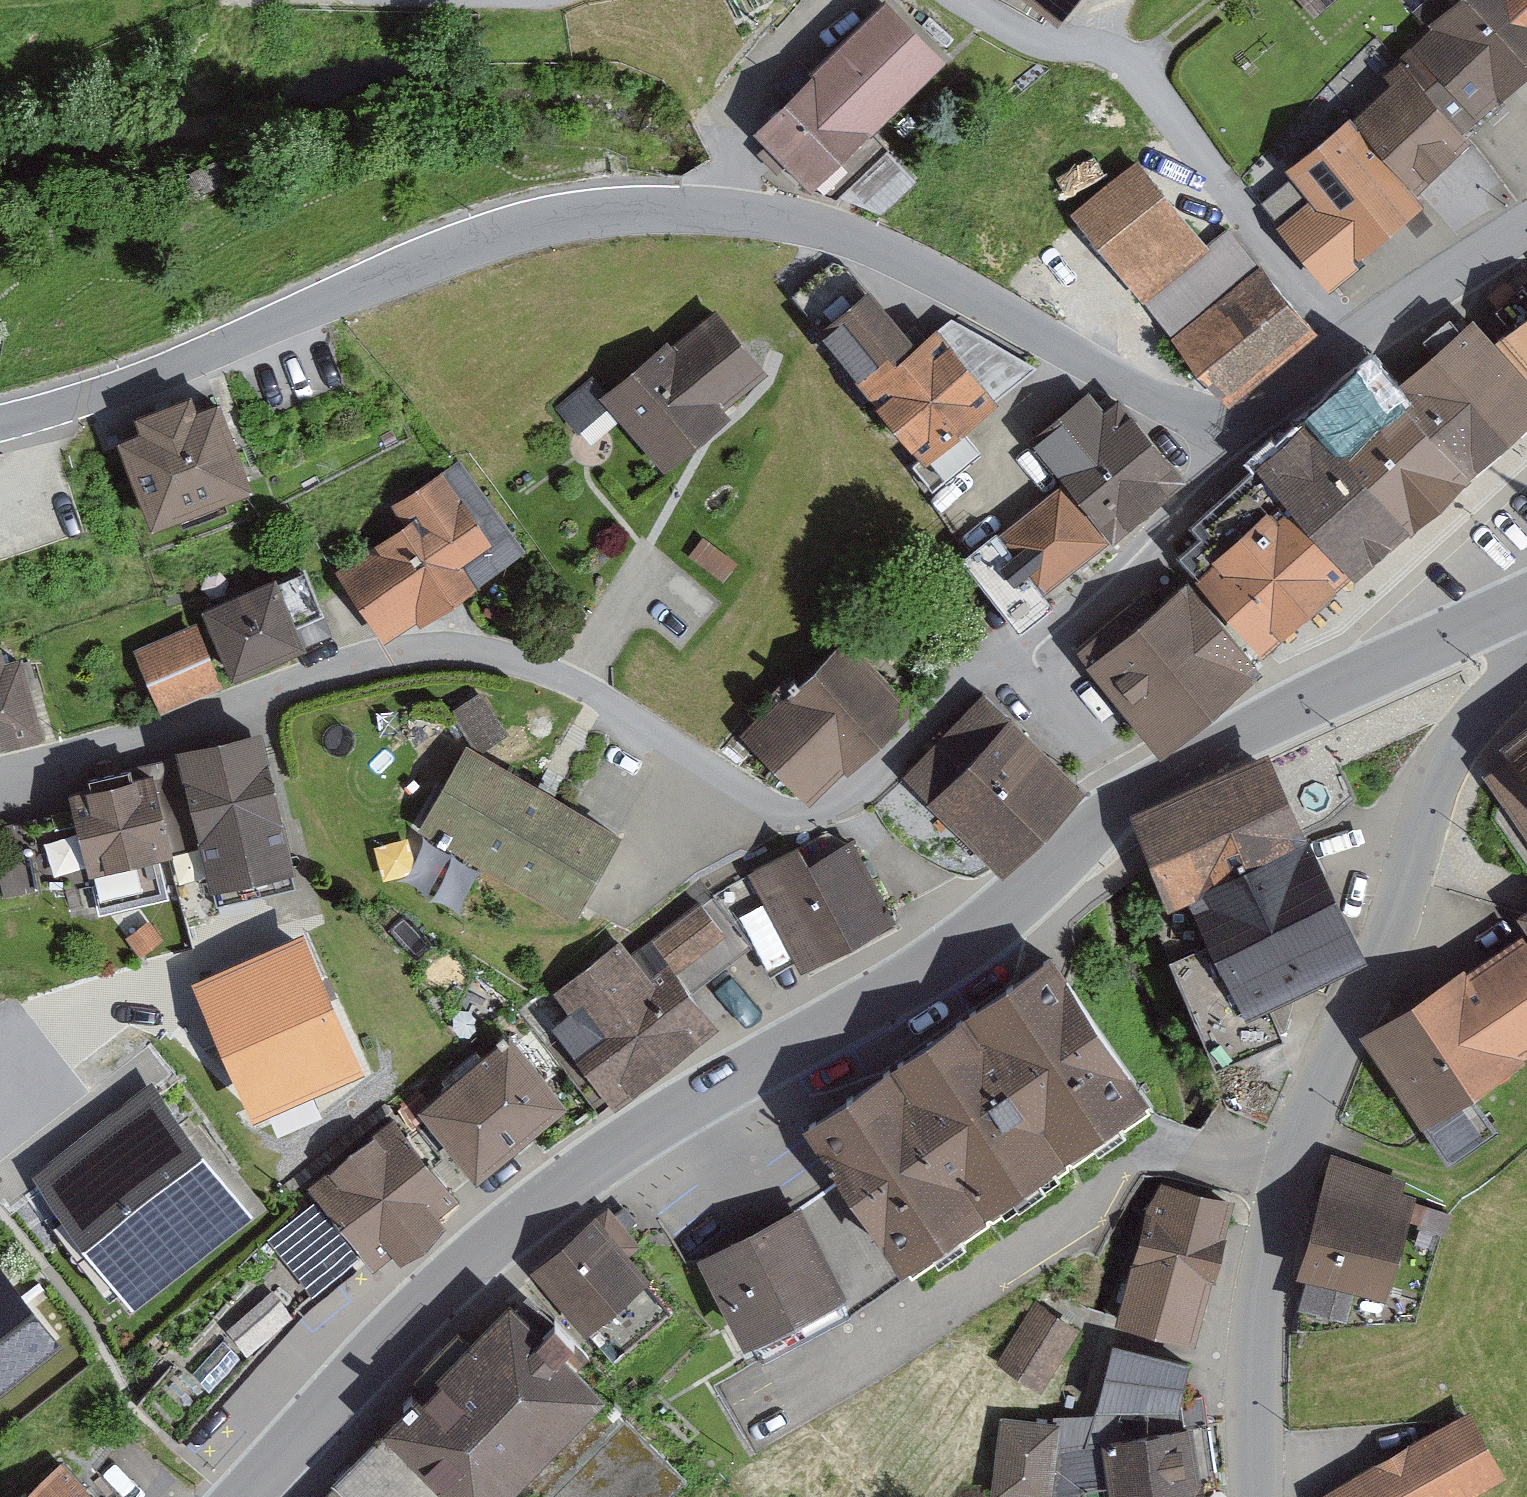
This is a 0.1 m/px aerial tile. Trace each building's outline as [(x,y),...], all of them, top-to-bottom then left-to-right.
[(757,127),(823,190),(951,58),(890,0),(880,0),(757,127)] [(1323,0),(1304,0),(1311,9),(1323,0)] [(1466,132),(1526,74),(1526,0),(1463,0),(1402,60),(1466,132)] [(1416,196),(1476,144),(1466,132),(1402,60),(1382,78),(1390,88),(1351,119),(1416,196)] [(1426,207),(1416,196),(1351,119),(1286,173),(1292,179),(1262,204),(1332,286),(1426,207)] [(1234,400),(1310,329),(1140,147),(1064,219),(1234,400)] [(953,429),(1038,359),(960,314),(914,352),(846,269),(833,264),(795,296),(926,454),(913,464),(932,489),(976,454),(953,429)] [(1526,381),(1526,296),(1484,334),(1526,381)] [(1470,466),(1526,416),(1526,381),(1484,334),(1462,309),(1388,374),(1470,466)] [(762,371),(715,313),(672,350),(667,344),(607,397),(594,379),(559,407),(576,430),(609,404),(660,460),(719,407),(718,406),(762,371)] [(1416,515),(1470,466),(1388,374),(1334,423),(1416,515)] [(150,427),(125,437),(160,519),(260,476),(225,394),(200,405),(192,386),(141,408),(150,427)] [(1102,415),(1086,396),(1036,437),(1114,533),(1180,478),(1117,402),(1102,415)] [(1313,399),(1255,450),(1358,566),(1416,515),(1334,423),(1313,399)] [(410,525),(342,572),(385,634),(515,545),(460,464),(398,507),(410,525)] [(1204,535),(1181,555),(1263,644),(1306,605),(1351,565),(1260,465),(1195,525),(1204,535)] [(1060,485),(969,556),(1021,622),(1047,602),(1038,591),(1104,540),(1060,485)] [(704,537),(689,556),(723,581),(737,562),(704,537)] [(207,610),(234,672),(327,632),(301,570),(207,610)] [(1136,602),(1079,649),(1159,747),(1258,666),(1188,582),(1147,615),(1136,602)] [(162,702),(216,679),(195,632),(142,655),(162,702)] [(770,707),(746,731),(809,794),(903,701),(842,640),(794,688),(786,680),(764,702),(770,707)] [(37,731),(17,660),(2,664),(0,657),(0,741),(37,731)] [(984,694),(906,774),(996,865),(1076,784),(984,694)] [(1501,750),(1509,760),(1526,785),(1526,730),(1501,750)] [(185,767),(168,771),(185,846),(204,841),(213,879),(289,861),(263,748),(245,752),(243,742),(230,745),(228,736),(211,740),(213,748),(182,755),(185,767)] [(440,835),(572,911),(616,834),(469,749),(447,787),(463,795),(440,835)] [(1526,838),(1526,785),(1509,760),(1484,779),(1526,838)] [(1275,793),(1261,762),(1165,803),(1168,811),(1143,823),(1155,848),(1175,894),(1295,839),(1275,793)] [(92,791),(74,794),(79,817),(91,867),(185,846),(168,771),(132,779),(130,769),(89,779),(92,791)] [(0,835),(0,874),(5,895),(93,875),(91,867),(79,817),(0,835)] [(1350,951),(1295,839),(1175,894),(1151,904),(1217,1057),(1280,1031),(1295,975),(1350,951)] [(756,950),(786,932),(801,960),(888,914),(851,842),(810,865),(799,846),(753,870),(712,894),(752,944),(756,950)] [(688,991),(752,944),(712,894),(650,943),(660,957),(642,971),(618,942),(589,966),(559,990),(580,1018),(549,1049),(562,1064),(596,1108),(612,1095),(616,1099),(664,1061),(713,1022),(688,991)] [(1526,915),(1517,921),(1526,935),(1526,914),(1526,915)] [(305,919),(191,969),(252,1105),(366,1054),(305,919)] [(1526,1062),(1526,947),(1522,939),(1367,1042),(1427,1132),(1448,1163),(1493,1133),(1471,1099),(1526,1062)] [(1049,956),(808,1124),(845,1177),(796,1211),(845,1304),(905,1265),(909,1272),(1152,1104),(1049,956)] [(515,1044),(509,1037),(425,1107),(477,1170),(519,1135),(561,1101),(543,1080),(562,1064),(549,1049),(532,1029),(515,1044)] [(238,1205),(150,1094),(50,1173),(138,1284),(238,1205)] [(452,1191),(393,1122),(315,1188),(370,1253),(374,1257),(452,1191)] [(1405,1183),(1335,1162),(1300,1277),(1309,1280),(1354,1293),(1387,1303),(1411,1223),(1417,1204),(1419,1198),(1402,1193),(1405,1183)] [(1235,1205),(1157,1184),(1116,1327),(1195,1349),(1235,1205)] [(370,1253),(315,1188),(231,1256),(209,1237),(129,1325),(173,1365),(253,1276),(296,1314),(370,1253)] [(608,1206),(534,1269),(583,1326),(584,1325),(612,1358),(670,1307),(625,1255),(638,1243),(624,1226),(633,1218),(620,1203),(611,1210),(608,1206)] [(1450,1213),(1417,1204),(1411,1223),(1419,1225),(1418,1230),(1441,1236),(1445,1238),(1452,1214),(1450,1213)] [(744,1238),(707,1257),(761,1358),(849,1314),(845,1304),(796,1211),(762,1228),(753,1213),(735,1223),(744,1238)] [(51,1337),(0,1273),(0,1379),(51,1337)] [(1354,1293),(1309,1280),(1300,1311),(1345,1324),(1354,1293)] [(1030,1300),(997,1365),(1043,1389),(1076,1324),(1030,1300)] [(510,1306),(471,1346),(458,1333),(417,1375),(431,1388),(417,1401),(412,1395),(403,1404),(408,1410),(338,1481),(352,1494),(349,1496),(669,1496),(686,1479),(575,1370),(590,1355),(554,1319),(539,1335),(510,1306)] [(1190,1366),(1110,1346),(1100,1413),(1101,1416),(1178,1417),(1183,1396),(1190,1366)] [(1203,1398),(1183,1396),(1178,1417),(1101,1416),(1058,1421),(1056,1427),(1048,1496),(1208,1496),(1216,1487),(1203,1398)] [(1337,1496),(1495,1496),(1526,1479),(1526,1475),(1491,1411),(1337,1496)] [(1056,1427),(1002,1421),(993,1496),(1049,1496),(1056,1427)] [(63,1461),(24,1496),(96,1496),(63,1461)]
